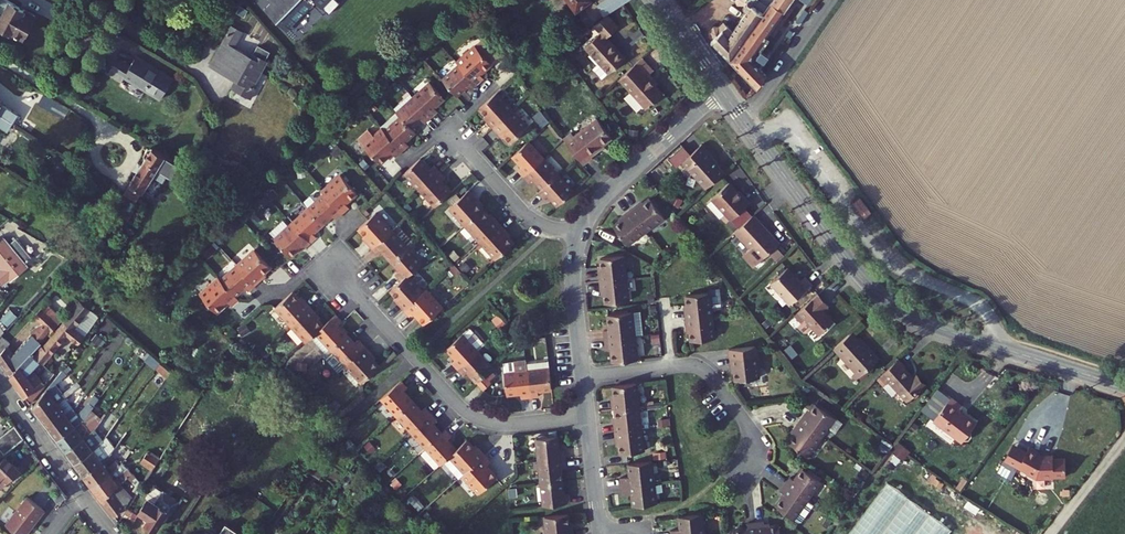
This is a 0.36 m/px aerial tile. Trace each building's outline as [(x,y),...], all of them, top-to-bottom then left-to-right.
[(7,0),(0,0),(0,13),(4,16),(0,22),(0,28),(11,35),(14,31),(25,37),(36,16),(7,0)] [(271,4),(265,10),(285,29),(314,0),(267,0),(271,4)] [(326,12),(337,1),(336,0),(314,0),(326,12)] [(577,10),(591,0),(570,0),(577,10)] [(597,4),(604,15),(628,0),(603,0),(597,4)] [(737,1),(742,5),(746,5),(745,7),(748,10),(732,32),(723,23),(719,26),(713,26),(709,31),(710,35),(713,39),(712,40),(721,49),(730,58),(771,0),(736,0),(737,1)] [(730,58),(738,67),(737,70),(741,74),(743,72),(757,86),(765,75),(754,63),(788,15),(787,14),(797,0),(771,0),(730,58)] [(787,14),(788,15),(796,21),(811,0),(797,0),(787,14)] [(619,27),(608,15),(594,25),(600,33),(586,47),(609,74),(626,59),(607,38),(619,27)] [(231,26),(210,65),(252,87),(266,61),(265,60),(268,54),(257,47),(254,53),(250,51),(248,56),(232,47),(240,31),(231,26)] [(458,62),(459,64),(477,84),(484,78),(480,74),(492,64),(476,46),(458,62)] [(723,67),(730,58),(721,49),(716,57),(723,67)] [(118,59),(108,73),(121,82),(124,77),(160,100),(173,80),(137,57),(130,67),(118,59)] [(654,71),(643,59),(619,80),(645,110),(663,94),(647,77),(654,71)] [(459,64),(442,79),(457,95),(468,86),(471,89),(477,84),(459,64)] [(431,81),(413,97),(432,117),(438,111),(435,107),(446,97),(431,81)] [(514,109),(498,92),(480,108),(490,118),(488,121),(494,127),(514,109)] [(69,110),(44,95),(39,104),(64,119),(69,110)] [(397,111),(401,115),(412,128),(422,119),(425,123),(432,117),(413,97),(397,111)] [(13,124),(18,115),(0,104),(0,116),(13,124)] [(529,126),(514,109),(494,127),(499,133),(502,131),(512,142),(529,126)] [(401,115),(384,131),(402,151),(408,145),(405,142),(416,132),(412,128),(401,115)] [(8,131),(13,124),(0,116),(0,126),(8,131)] [(573,131),(564,138),(564,139),(584,164),(593,157),(591,154),(612,138),(598,120),(577,136),(573,131)] [(382,129),(364,145),(381,164),(392,154),(395,157),(402,151),(384,131),(382,129)] [(544,158),(529,141),(513,156),(522,166),(519,170),(525,176),(544,158)] [(713,155),(703,144),(683,161),(707,189),(726,172),(712,156),(713,155)] [(146,159),(124,193),(136,200),(143,190),(153,196),(167,175),(171,178),(180,164),(154,148),(149,147),(144,154),(146,159)] [(431,169),(421,158),(405,173),(420,190),(440,172),(435,166),(431,169)] [(559,174),(544,158),(525,176),(530,182),(534,178),(543,189),(559,174)] [(446,179),(440,172),(420,190),(436,207),(452,192),(443,182),(446,179)] [(322,190),(324,193),(343,213),(349,207),(345,203),(356,193),(340,174),(322,190)] [(574,191),(559,174),(543,189),(539,193),(544,199),(548,195),(558,205),(574,191)] [(730,183),(712,198),(732,220),(751,204),(744,197),(743,198),(730,183)] [(476,198),(470,191),(450,209),(466,226),(484,209),(475,199),(476,198)] [(324,193),(307,208),(323,225),(332,216),(336,219),(343,213),(324,193)] [(244,206),(231,198),(227,205),(239,213),(244,206)] [(665,217),(651,199),(640,208),(638,206),(631,211),(647,232),(665,217)] [(307,208),(291,223),(309,243),(315,238),(312,234),(323,225),(307,208)] [(493,220),(484,209),(466,226),(481,242),(500,224),(495,218),(493,220)] [(629,245),(647,232),(631,211),(625,216),(626,218),(615,227),(629,245)] [(377,213),(359,229),(368,240),(366,242),(372,248),(392,230),(377,213)] [(16,216),(13,220),(23,227),(26,223),(16,216)] [(754,264),(779,243),(755,216),(738,231),(751,246),(745,251),(745,254),(754,264)] [(291,223),(274,238),(291,256),(301,247),(303,249),(309,243),(291,223)] [(506,231),(500,224),(481,242),(496,260),(514,244),(504,233),(506,231)] [(407,246),(392,230),(372,248),(379,255),(382,252),(391,261),(407,246)] [(2,260),(7,266),(0,273),(8,282),(10,280),(11,282),(29,265),(27,262),(33,258),(17,239),(11,244),(4,236),(0,240),(0,262),(2,260)] [(422,263),(407,246),(391,261),(401,272),(398,274),(403,280),(411,273),(422,263)] [(255,250),(238,266),(255,285),(261,279),(259,276),(270,266),(255,250)] [(625,258),(602,260),(604,274),(600,275),(601,283),(627,280),(625,258)] [(238,266),(221,281),(236,298),(247,288),(248,290),(255,285),(238,266)] [(802,280),(789,266),(772,281),(793,304),(813,285),(806,277),(802,280)] [(427,290),(411,273),(403,280),(392,290),(402,301),(399,304),(405,310),(427,290)] [(219,279),(201,295),(218,313),(229,302),(232,305),(238,300),(236,298),(221,281),(219,279)] [(98,280),(75,310),(83,316),(86,319),(111,287),(98,280)] [(629,303),(627,280),(601,283),(602,292),(605,291),(607,305),(629,303)] [(124,294),(113,288),(109,294),(116,299),(116,304),(124,294)] [(444,308),(427,290),(405,310),(410,316),(414,312),(425,324),(444,308)] [(303,303),(292,291),(275,307),(291,325),(310,308),(305,302),(303,303)] [(830,305),(820,294),(796,314),(803,322),(806,319),(820,335),(835,322),(824,310),(830,305)] [(712,319),(710,296),(687,299),(688,313),(685,313),(686,322),(712,319)] [(0,355),(0,361),(11,376),(32,354),(65,319),(48,303),(37,315),(43,321),(39,325),(33,332),(35,333),(16,354),(11,346),(0,355)] [(74,308),(65,319),(79,332),(82,328),(77,323),(83,316),(75,310),(74,308)] [(316,314),(310,308),(291,325),(306,342),(317,332),(324,326),(314,316),(316,314)] [(19,316),(12,309),(2,320),(9,327),(19,316)] [(37,315),(32,320),(39,325),(43,321),(37,315)] [(336,315),(324,326),(317,332),(332,348),(347,334),(338,325),(342,321),(336,315)] [(641,315),(608,318),(610,334),(605,334),(605,341),(635,338),(643,338),(641,315)] [(79,332),(65,319),(32,354),(44,364),(45,363),(68,335),(79,345),(86,337),(79,332)] [(712,319),(686,322),(687,330),(690,330),(692,344),(715,342),(712,319)] [(484,345),(469,328),(446,349),(456,359),(452,363),(457,369),(478,351),(484,345)] [(854,332),(836,348),(857,371),(861,376),(881,358),(869,345),(867,347),(854,332)] [(357,345),(347,334),(332,348),(347,365),(366,348),(361,342),(357,345)] [(3,335),(0,339),(0,352),(10,345),(11,343),(3,335)] [(638,363),(635,338),(605,341),(606,350),(611,350),(613,365),(638,363)] [(151,352),(140,342),(135,348),(147,357),(151,352)] [(0,352),(0,355),(11,346),(10,345),(0,352)] [(372,354),(366,348),(347,365),(362,382),(379,366),(370,356),(372,354)] [(756,350),(730,353),(732,370),(735,370),(736,384),(760,381),(756,350)] [(493,367),(478,351),(457,369),(463,375),(467,372),(477,382),(485,375),(493,367)] [(56,373),(45,363),(44,364),(32,354),(11,376),(30,403),(31,405),(56,373)] [(173,371),(161,361),(156,367),(168,377),(173,371)] [(899,361),(881,377),(887,384),(889,383),(906,401),(923,386),(916,377),(914,379),(904,369),(905,368),(899,361)] [(517,373),(506,374),(508,394),(522,393),(522,397),(531,397),(527,364),(527,362),(516,363),(517,373)] [(527,364),(531,397),(539,396),(539,391),(552,390),(550,369),(549,362),(527,364)] [(516,363),(505,364),(506,374),(517,373),(516,363)] [(861,376),(857,371),(853,375),(857,380),(861,376)] [(60,375),(33,408),(39,416),(63,398),(73,387),(75,385),(72,384),(70,386),(62,392),(56,384),(63,380),(60,375)] [(180,379),(175,375),(171,381),(176,384),(180,379)] [(491,382),(485,375),(477,382),(484,389),(491,382)] [(78,380),(75,385),(73,387),(63,398),(39,416),(48,428),(66,414),(82,401),(83,399),(80,396),(72,403),(69,400),(76,393),(77,395),(85,388),(78,380)] [(407,387),(401,380),(381,399),(397,415),(413,400),(404,390),(407,387)] [(94,384),(89,390),(94,394),(98,387),(94,384)] [(613,412),(616,412),(640,409),(637,386),(614,389),(615,403),(612,403),(613,412)] [(937,387),(921,411),(933,419),(949,395),(937,387)] [(211,391),(207,388),(201,395),(206,399),(211,391)] [(96,396),(87,406),(92,411),(100,400),(96,396)] [(965,406),(952,397),(935,420),(960,438),(961,436),(966,439),(970,439),(973,435),(973,430),(978,422),(962,410),(965,406)] [(422,410),(413,400),(397,415),(412,431),(432,413),(426,406),(422,410)] [(802,422),(823,438),(828,430),(833,434),(841,423),(817,405),(809,417),(807,415),(802,422)] [(72,421),(66,414),(48,428),(57,441),(83,421),(92,411),(87,406),(72,421)] [(642,431),(640,409),(616,412),(618,424),(614,425),(615,434),(642,431)] [(87,426),(83,421),(57,441),(66,452),(84,439),(97,429),(107,415),(103,411),(87,426)] [(438,419),(432,413),(412,431),(427,447),(443,432),(434,423),(438,419)] [(90,444),(84,439),(66,452),(75,464),(107,440),(120,420),(115,416),(101,436),(97,439),(96,438),(90,444)] [(823,438),(802,422),(796,429),(799,431),(791,443),(809,456),(823,438)] [(322,423),(318,423),(316,426),(317,430),(320,433),(324,432),(326,430),(326,425),(322,423)] [(5,454),(25,439),(15,426),(0,438),(0,448),(5,454)] [(447,429),(443,432),(427,447),(441,463),(450,455),(457,449),(449,439),(453,436),(447,429)] [(645,454),(642,431),(615,434),(616,443),(620,442),(621,457),(645,454)] [(111,444),(107,440),(75,464),(77,466),(85,476),(103,462),(114,453),(123,440),(118,436),(111,444)] [(555,436),(534,439),(537,462),(564,458),(563,450),(557,450),(555,436)] [(467,440),(457,449),(450,455),(466,472),(486,454),(481,448),(476,452),(467,440)] [(1007,459),(1021,466),(1029,452),(1015,445),(1007,459)] [(1041,451),(1032,447),(1029,452),(1021,466),(1021,467),(1030,472),(1029,473),(1036,477),(1043,477),(1043,478),(1056,478),(1056,477),(1068,476),(1068,458),(1051,459),(1042,454),(1042,453),(1042,452),(1041,452),(1041,451)] [(161,459),(150,451),(142,462),(154,470),(161,459)] [(492,461),(486,454),(466,472),(464,474),(480,492),(498,475),(488,464),(492,461)] [(2,489),(19,471),(6,457),(0,463),(0,487),(2,489)] [(565,467),(564,458),(537,462),(539,484),(561,482),(560,467),(565,467)] [(362,464),(357,459),(351,466),(356,471),(362,464)] [(117,460),(108,469),(111,473),(121,466),(117,460)] [(108,469),(103,462),(85,476),(93,488),(111,473),(108,469)] [(121,466),(111,473),(93,488),(103,501),(121,485),(129,478),(131,481),(136,476),(124,463),(121,466)] [(653,464),(629,466),(630,479),(621,480),(622,497),(632,496),(633,508),(658,505),(653,464)] [(787,485),(808,501),(822,482),(804,470),(796,481),(792,478),(787,485)] [(949,526),(885,481),(848,533),(944,533),(949,526)] [(563,494),(561,482),(539,484),(542,506),(569,503),(568,494),(563,494)] [(126,490),(121,485),(103,501),(115,517),(133,495),(128,489),(126,490)] [(808,501),(787,485),(782,492),(786,495),(778,507),(800,523),(804,522),(816,505),(808,501)] [(149,501),(141,513),(150,519),(148,522),(148,526),(154,530),(158,529),(163,522),(165,522),(168,518),(166,513),(170,507),(170,504),(165,500),(162,502),(158,506),(156,505),(164,493),(155,487),(147,499),(149,501)] [(54,495),(59,502),(66,497),(61,490),(54,495)] [(164,493),(156,505),(158,506),(162,502),(165,500),(170,504),(170,507),(166,513),(168,518),(178,503),(164,493)] [(45,510),(27,497),(6,525),(18,533),(27,533),(45,510)] [(544,517),(546,533),(572,533),(572,529),(569,529),(567,515),(544,517)] [(680,519),(681,533),(672,533),(706,533),(704,517),(680,519)] [(226,524),(220,533),(240,533),(226,524)] [(758,525),(749,526),(750,532),(735,533),(759,533),(758,525)] [(759,533),(781,533),(781,529),(767,530),(766,525),(758,525),(759,533)]
